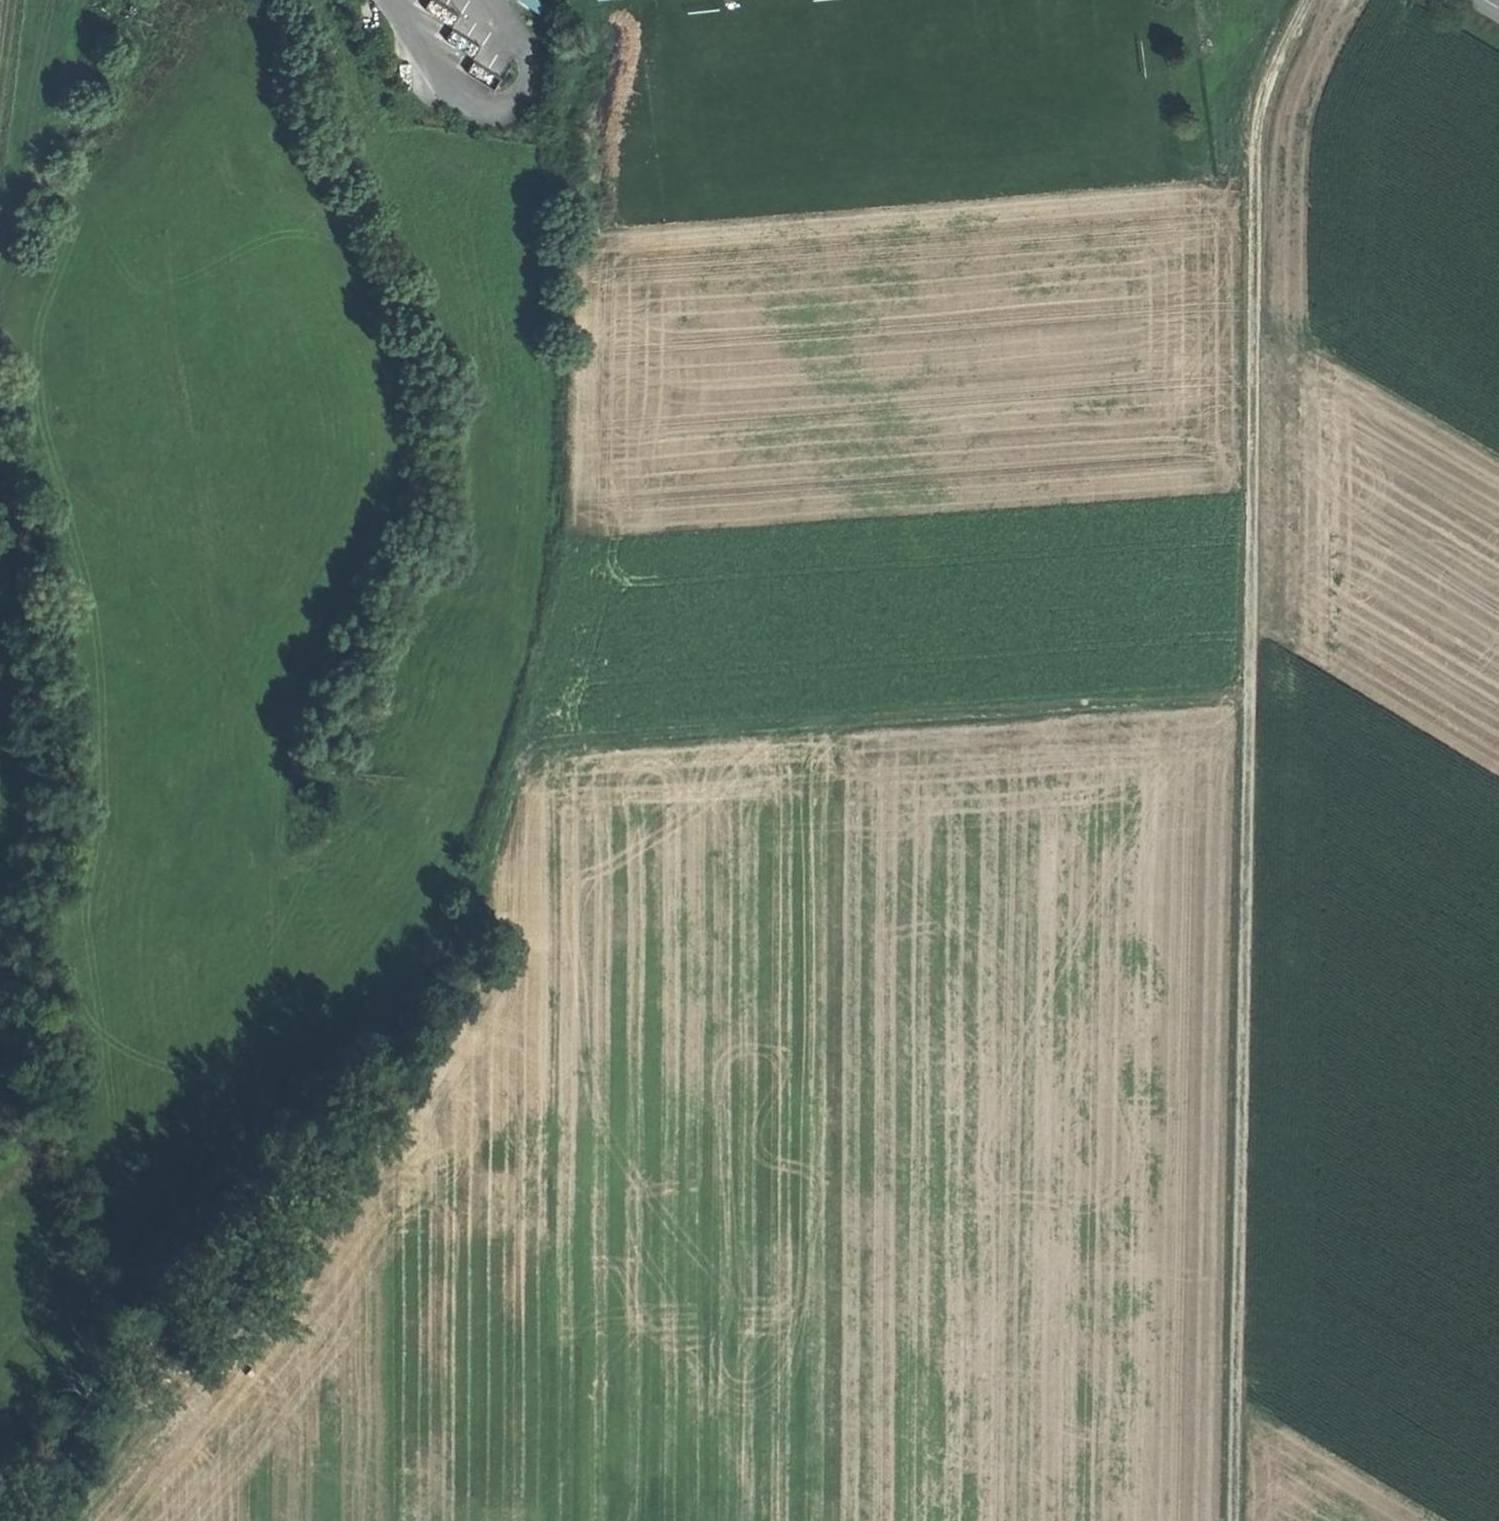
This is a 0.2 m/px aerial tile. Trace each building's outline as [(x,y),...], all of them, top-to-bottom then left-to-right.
[(534,10),(542,0),(521,0),(534,10)]
